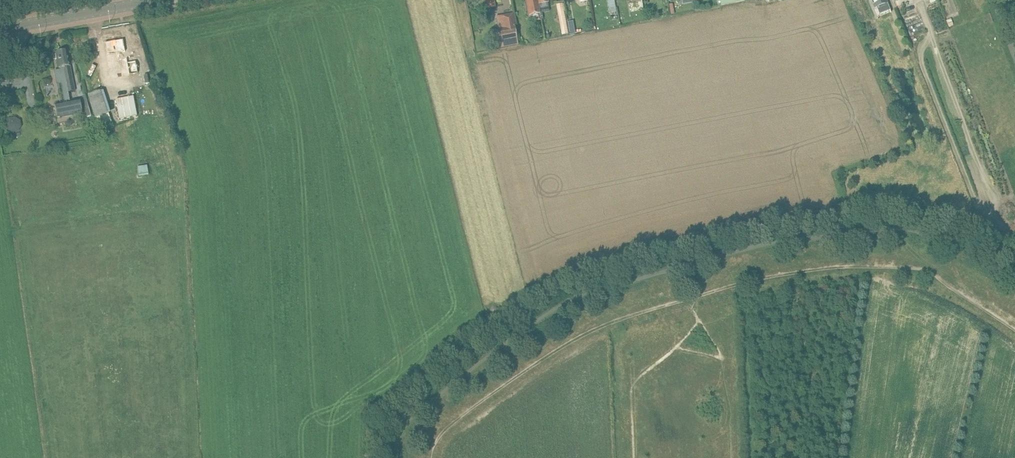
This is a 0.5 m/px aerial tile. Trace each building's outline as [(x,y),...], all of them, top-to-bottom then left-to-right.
[(488,8),(495,7),(494,0),(486,0),(488,8)] [(538,0),(526,0),(529,15),(541,13),(538,0)] [(548,3),(547,0),(538,0),(541,13),(549,11),(548,3)] [(609,13),(617,12),(614,0),(606,0),(609,13)] [(561,35),(568,34),(562,2),(555,3),(561,35)] [(507,32),(499,33),(501,41),(517,38),(512,14),(504,15),(507,32)] [(138,73),(137,71),(136,61),(127,63),(123,40),(105,43),(111,78),(138,73)] [(56,53),(55,54),(56,57),(57,58),(58,62),(59,67),(58,67),(59,72),(56,73),(58,84),(63,84),(64,93),(66,103),(55,105),(58,118),(83,113),(80,100),(71,102),(69,92),(75,91),(73,82),(69,60),(67,50),(56,52),(56,53)] [(109,114),(97,117),(101,127),(112,123),(109,114)] [(9,118),(5,123),(7,129),(12,133),(18,132),(21,126),(20,120),(15,117),(9,118)]
